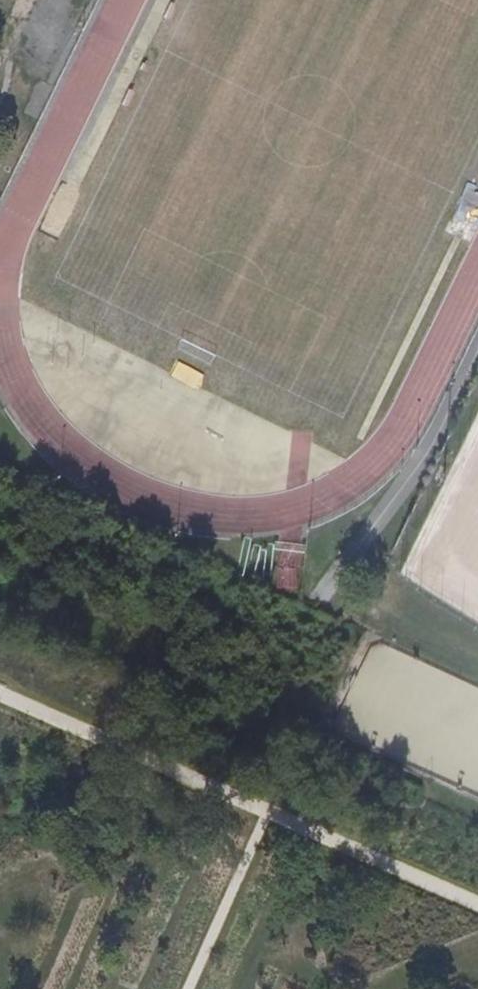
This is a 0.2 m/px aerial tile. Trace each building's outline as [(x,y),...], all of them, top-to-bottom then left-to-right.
[(174,362),(169,375),(197,384),(202,371),(174,362)]
